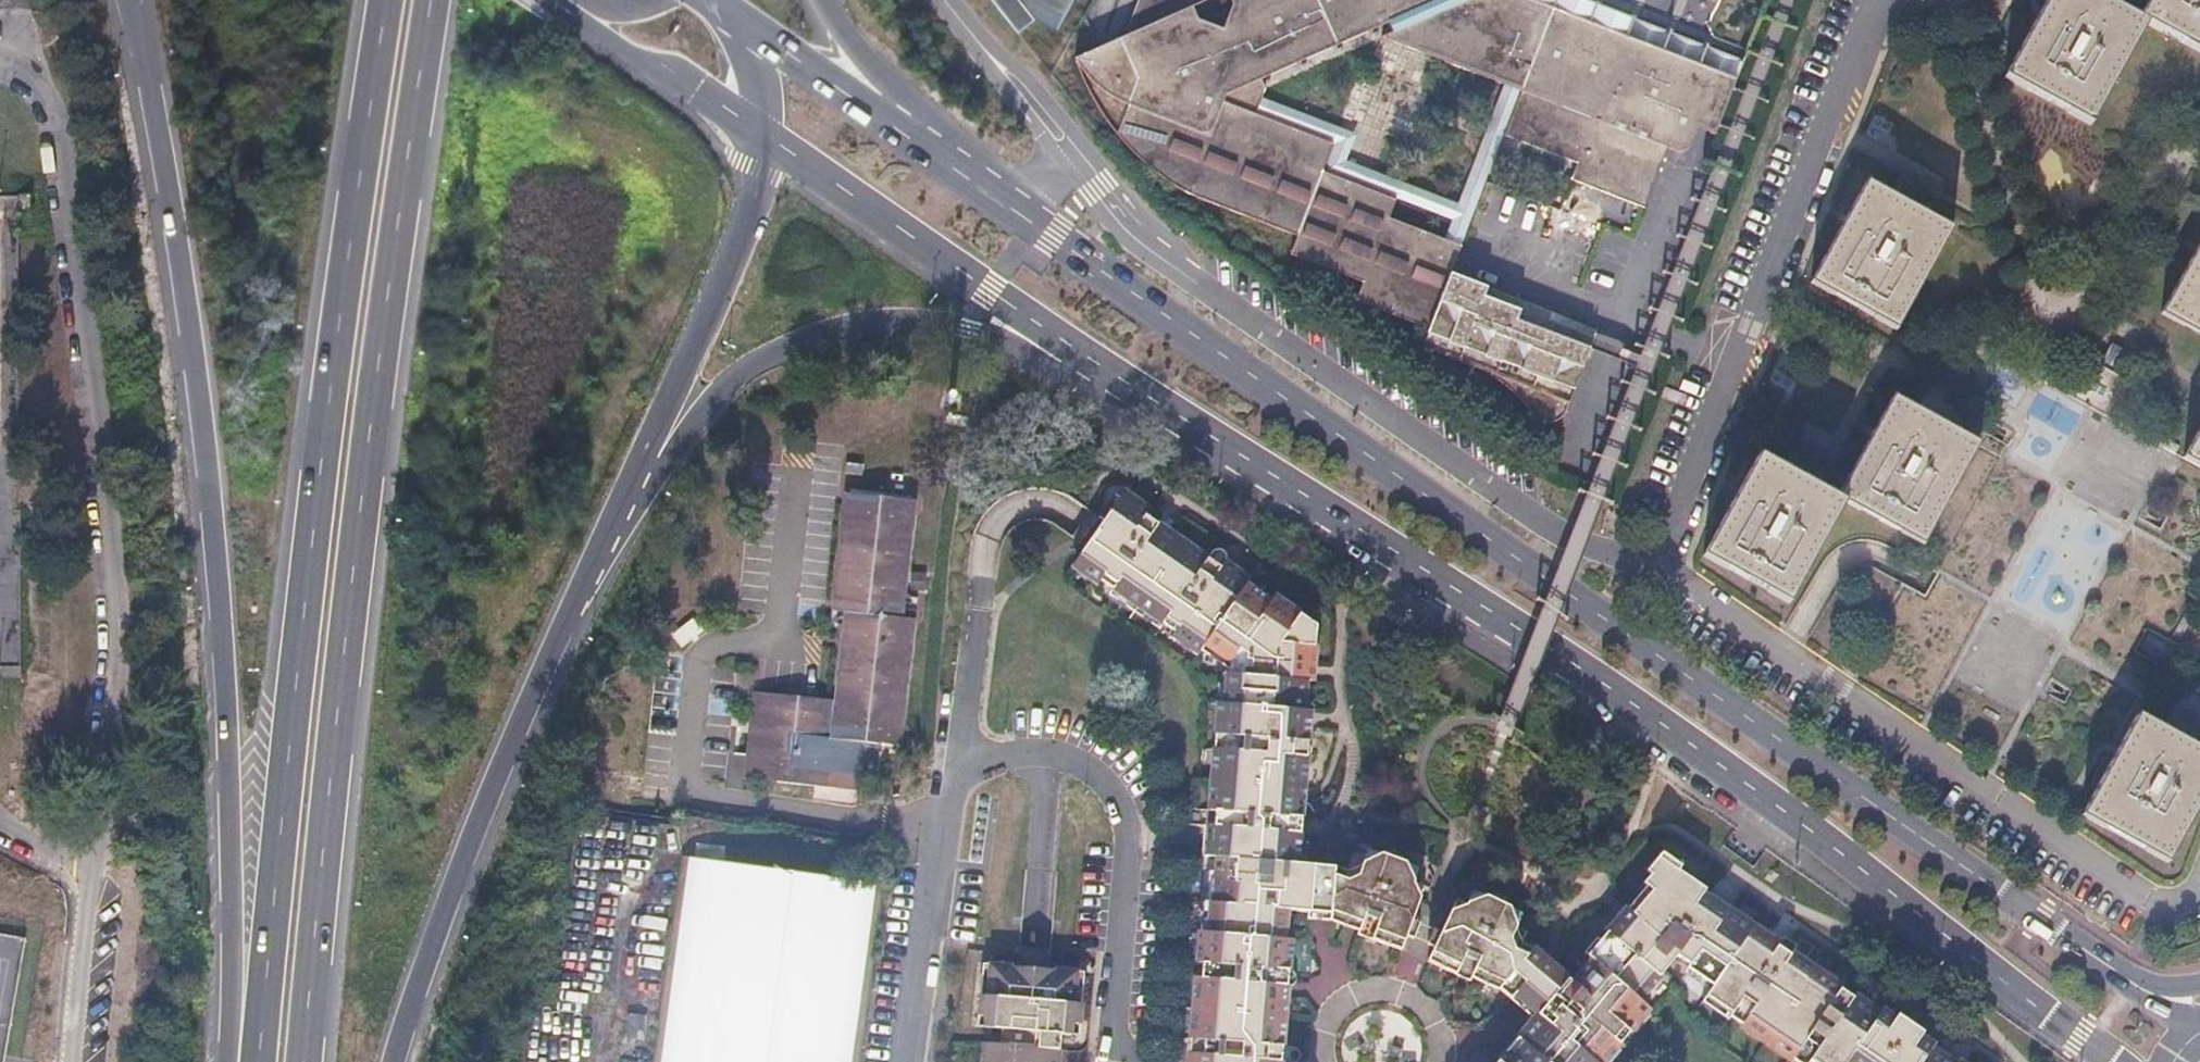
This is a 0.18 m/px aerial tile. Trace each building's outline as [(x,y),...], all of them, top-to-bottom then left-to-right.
[(1030,22),(1030,20),(1062,35),(1079,0),(984,0),(1030,22)] [(1098,98),(1127,140),(1130,150),(1140,159),(1159,175),(1175,187),(1187,193),(1299,236),(1293,257),(1365,284),(1358,302),(1435,331),(1428,350),(1502,378),(1516,390),(1535,410),(1547,424),(1550,426),(1554,426),(1559,424),(1563,422),(1568,416),(1575,400),(1603,329),(1456,273),(1466,247),(1509,134),(1582,162),(1576,180),(1650,207),(1674,149),(1689,154),(1712,94),(1721,72),(1738,78),(1746,60),(1591,0),(1144,0),(1130,36),(1080,61),(1088,76),(1098,98)] [(2141,17),(2109,0),(2050,0),(2034,29),(2007,77),(2090,125),(2149,22),(2141,17)] [(2149,22),(2199,50),(2199,0),(2151,0),(2141,17),(2149,22)] [(1813,281),(1898,327),(1953,227),(1868,180),(1813,281)] [(18,665),(18,197),(0,197),(0,665),(18,665)] [(2164,311),(2199,331),(2199,247),(2164,311)] [(2128,354),(2110,345),(2100,364),(2118,373),(2128,354)] [(2051,371),(2046,380),(2065,390),(2069,381),(2051,371)] [(1840,496),(1846,502),(1925,544),(1980,443),(1938,420),(1896,397),(1840,496)] [(2186,455),(2199,463),(2199,429),(2186,455)] [(2184,443),(2166,434),(2161,442),(2180,451),(2184,443)] [(1846,502),(1840,496),(1760,455),(1704,554),(1790,601),(1846,502)] [(1228,660),(1196,1061),(1277,1061),(1277,1056),(1294,1057),(1301,1053),(1301,1048),(1295,1042),(1279,1040),(1283,979),(1293,980),(1297,977),(1298,969),(1294,965),(1285,964),(1290,905),(1294,859),(1303,751),(1310,751),(1315,749),(1315,741),(1312,737),(1304,736),(1313,623),(1221,558),(1226,551),(1224,545),(1218,541),(1213,542),(1208,549),(1121,488),(1093,528),(1078,550),(1075,554),(1228,660)] [(835,717),(762,713),(758,755),(747,754),(744,789),(855,800),(862,750),(897,753),(909,619),(899,617),(911,505),(841,500),(831,622),(844,623),(835,717)] [(2195,618),(2186,614),(2177,630),(2185,635),(2195,618)] [(1864,652),(1855,648),(1845,665),(1854,670),(1864,652)] [(2165,672),(2157,667),(2147,684),(2155,689),(2165,672)] [(751,712),(747,754),(758,755),(762,713),(751,712)] [(2084,814),(2169,860),(2199,804),(2199,748),(2184,739),(2139,714),(2084,814)] [(2067,789),(2051,781),(2046,791),(2062,799),(2067,789)] [(1348,868),(1339,863),(1335,908),(1334,915),(1375,930),(1373,936),(1403,947),(1424,896),(1417,879),(1422,865),(1405,858),(1407,853),(1390,846),(1388,851),(1372,844),(1365,861),(1348,868)] [(1746,1018),(1796,1052),(1793,1056),(1802,1061),(1809,1061),(1811,1061),(1953,1061),(1944,1056),(1933,1049),(1932,1040),(1916,1029),(1919,1024),(1914,1021),(1906,1015),(1903,1020),(1889,1010),(1880,1012),(1856,996),(1863,986),(1856,981),(1849,976),(1842,987),(1832,979),(1792,952),(1799,941),(1794,937),(1787,932),(1779,944),(1768,936),(1692,884),(1695,880),(1665,858),(1646,879),(1650,882),(1631,904),(1611,928),(1603,937),(1606,940),(1593,955),(1594,956),(1644,998),(1679,953),(1715,978),(1707,991),(1733,1008),(1730,1012),(1743,1022),(1746,1018)] [(1321,861),(1294,859),(1290,905),(1318,907),(1335,908),(1339,863),(1321,861)] [(655,1061),(864,1061),(887,887),(682,861),(655,1061)] [(1470,904),(1453,908),(1427,957),(1456,973),(1460,966),(1498,986),(1509,997),(1513,993),(1543,955),(1533,947),(1523,941),(1528,929),(1518,924),(1525,911),(1509,903),(1511,898),(1498,891),(1495,897),(1477,888),(1470,904)] [(1622,897),(1620,899),(1612,910),(1602,922),(1611,928),(1631,904),(1622,897)] [(1787,932),(1775,925),(1768,936),(1779,944),(1787,932)] [(28,940),(0,935),(0,1061),(7,1061),(28,940)] [(1552,963),(1543,955),(1513,993),(1521,1000),(1542,1017),(1574,980),(1552,963)] [(1542,1017),(1504,1061),(1610,1061),(1611,1061),(1612,1061),(1620,1061),(1631,1049),(1626,1044),(1640,1027),(1646,1031),(1659,1016),(1654,1011),(1656,1008),(1644,998),(1594,956),(1574,980),(1542,1017)] [(1000,1009),(998,1033),(1013,1061),(1056,1061),(1058,1040),(1069,1041),(1069,1030),(1077,1031),(1079,1008),(1071,1008),(1074,977),(1031,973),(987,969),(986,973),(979,972),(977,991),(979,995),(985,996),(984,1006),(985,1007),(1000,1009)] [(1849,976),(1839,969),(1832,979),(1842,987),(1849,976)] [(976,993),(970,993),(968,1014),(976,1015),(975,1026),(989,1027),(989,1043),(974,1042),(973,1061),(1011,1061),(976,993)] [(1944,1056),(1953,1061),(1956,1061),(1962,1053),(1950,1046),(1944,1056)] [(1968,1058),(1962,1053),(1956,1061),(1974,1061),(1968,1058)]
